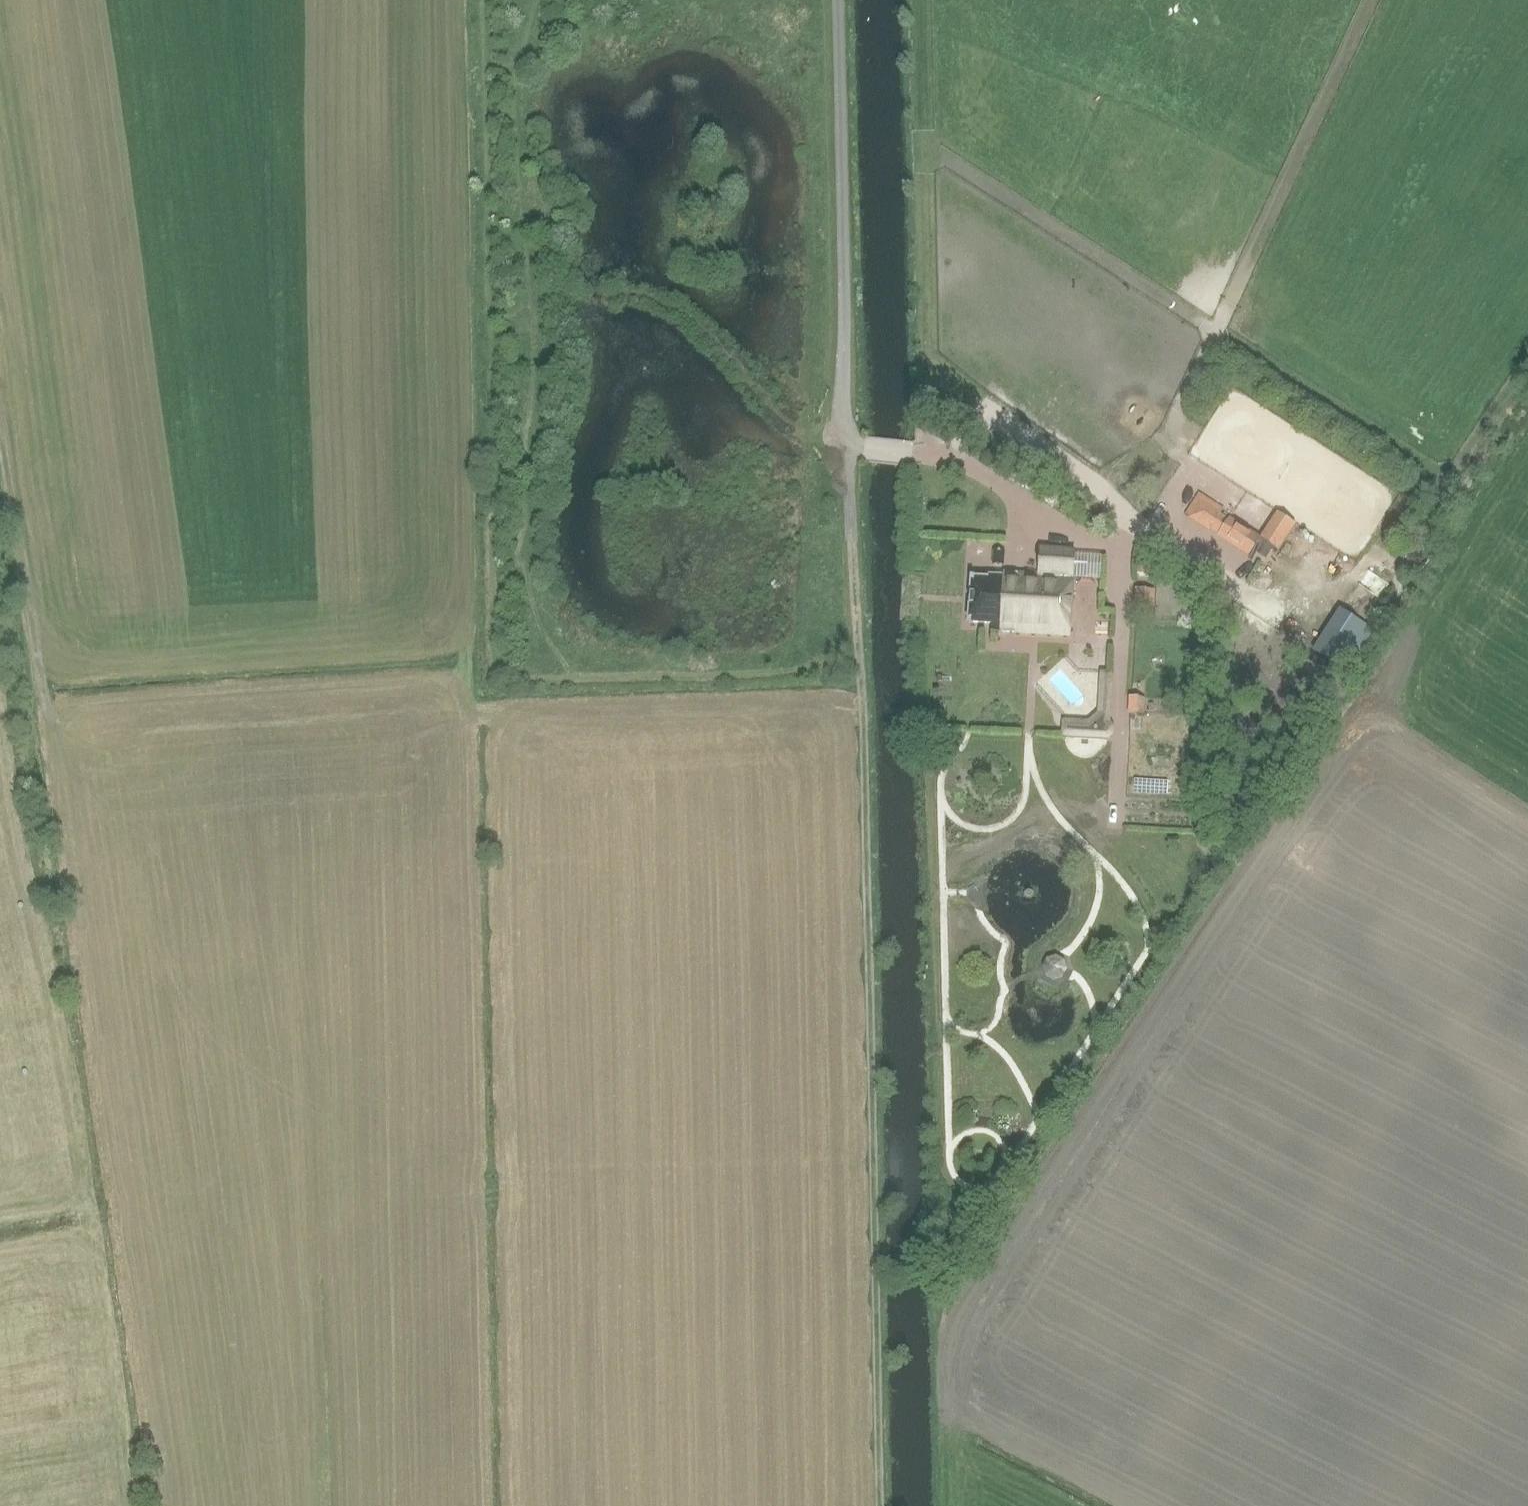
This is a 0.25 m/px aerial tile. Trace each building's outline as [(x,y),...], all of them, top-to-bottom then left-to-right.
[(1219,534),(1250,554),(1262,536),(1231,516),(1230,518),(1220,512),(1223,508),(1200,493),(1186,515),(1209,530),(1210,527),(1220,533),(1219,534)] [(1279,514),(1262,541),(1277,551),(1294,524),(1279,514)] [(1040,549),(1038,574),(1005,573),(1004,576),(990,576),(990,579),(971,578),(969,623),(992,624),(992,632),(1069,636),(1074,551),(1040,549)] [(1136,607),(1154,607),(1155,590),(1137,589),(1136,607)] [(1340,608),(1314,650),(1348,671),(1374,629),(1340,608)] [(1095,736),(1095,738),(1108,738),(1112,734),(1112,726),(1108,722),(1111,673),(1102,673),(1100,714),(1090,723),(1066,722),(1066,736),(1095,736)] [(1128,698),(1128,715),(1144,716),(1144,698),(1128,698)]
